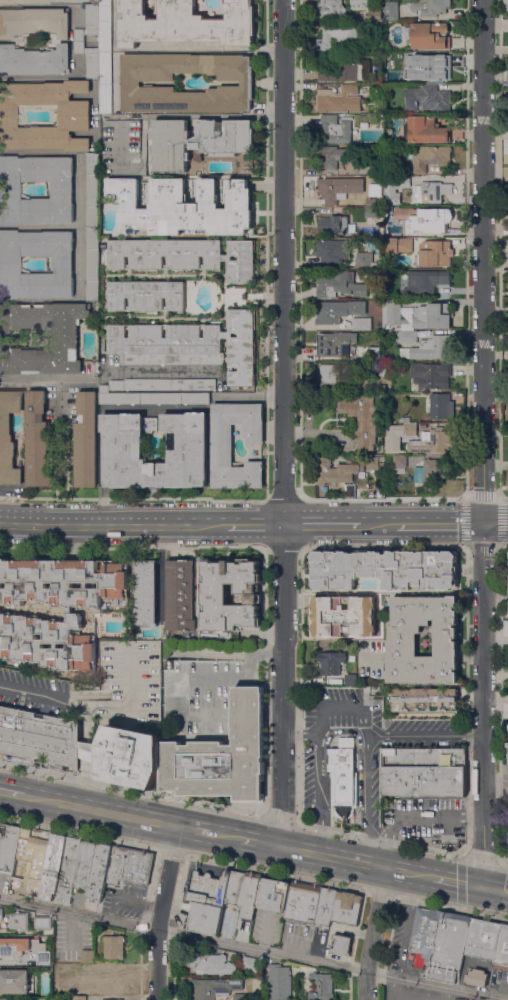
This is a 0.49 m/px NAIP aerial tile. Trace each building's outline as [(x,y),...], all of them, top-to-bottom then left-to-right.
[(99,5),(99,0),(112,0),(112,53),(99,53),(99,48),(99,42),(99,34),(99,5)] [(120,12),(120,0),(145,0),(145,15),(149,15),(149,20),(159,20),(160,0),(195,0),(195,15),(204,15),(204,20),(227,20),(227,0),(253,0),(253,6),(255,6),(255,35),(253,35),(253,45),(223,45),(223,42),(137,41),(137,48),(120,48),(120,19),(125,19),(125,12),(120,12)] [(321,3),(321,0),(343,0),(343,5),(347,9),(347,19),(316,19),(316,8),(316,3),(321,3)] [(351,10),(351,0),(373,0),(373,10),(351,10)] [(417,2),(417,0),(450,0),(451,8),(447,8),(447,14),(438,14),(438,16),(421,16),(421,10),(417,10),(417,15),(414,15),(412,13),(412,10),(411,10),(411,2),(417,2)] [(399,21),(385,21),(384,1),(399,1),(399,21)] [(85,42),(85,48),(99,48),(99,53),(99,78),(87,78),(87,54),(74,54),(74,42),(74,28),(86,28),(86,5),(99,5),(99,34),(85,34),(85,42)] [(11,40),(0,40),(0,9),(65,8),(65,12),(69,12),(69,41),(58,41),(58,34),(56,34),(56,35),(45,35),(45,34),(21,34),(21,36),(17,36),(17,38),(11,38),(11,40)] [(382,11),(382,21),(369,21),(369,11),(382,11)] [(446,34),(446,36),(450,36),(450,50),(437,50),(437,51),(424,51),(424,50),(411,50),(411,23),(447,23),(447,26),(449,26),(449,31),(446,34)] [(348,25),(348,24),(358,24),(357,50),(348,50),(348,41),(336,41),(336,38),(331,38),(331,40),(332,40),(332,43),(331,43),(331,51),(317,51),(317,40),(323,40),(323,24),(348,25)] [(70,74),(0,74),(0,43),(12,43),(12,45),(18,45),(18,48),(22,48),(22,50),(37,50),(37,51),(46,51),(46,48),(58,48),(58,43),(69,43),(69,68),(70,68),(70,74)] [(112,53),(111,113),(98,113),(99,78),(99,53),(112,53)] [(391,63),(404,63),(404,53),(424,53),(424,63),(429,63),(429,65),(455,65),(455,81),(391,80),(391,63)] [(122,111),(122,54),(192,54),(192,55),(251,56),(251,66),(253,66),(253,99),(251,99),(251,110),(243,110),(243,112),(122,111)] [(355,55),(355,54),(360,54),(360,64),(362,64),(362,80),(337,80),(337,81),(318,81),(318,64),(322,65),(322,66),(331,66),(331,68),(333,68),(333,55),(355,55)] [(66,149),(0,148),(0,83),(65,83),(65,80),(90,80),(90,93),(73,93),(71,97),(71,100),(90,101),(90,130),(71,130),(71,135),(74,138),(90,138),(90,151),(66,151),(66,149)] [(316,95),(340,94),(340,85),(342,85),(342,84),(358,84),(358,95),(347,95),(347,96),(361,96),(361,112),(350,112),(350,109),(347,109),(347,112),(317,112),(316,95)] [(405,88),(423,88),(423,84),(437,84),(438,91),(451,91),(451,104),(452,104),(452,112),(434,112),(434,109),(422,109),(422,102),(418,102),(418,111),(405,111),(405,88)] [(322,143),(322,115),(337,115),(338,124),(341,124),(341,120),(342,120),(342,117),(353,117),(353,120),(351,120),(351,130),(352,130),(352,133),(351,133),(351,143),(322,143)] [(409,143),(409,136),(407,136),(407,135),(404,135),(404,124),(409,124),(409,116),(436,116),(436,128),(451,128),(451,142),(449,142),(449,143),(409,143)] [(187,120),(187,130),(190,130),(190,139),(191,139),(197,136),(197,120),(218,120),(218,122),(225,122),(225,120),(253,120),(253,129),(254,129),(254,144),(252,144),(252,153),(236,153),(236,156),(211,156),(211,153),(199,152),(199,148),(190,149),(190,142),(186,143),(186,153),(189,153),(189,161),(186,161),(186,172),(153,172),(152,158),(151,158),(151,145),(155,145),(155,139),(151,139),(151,131),(154,131),(154,120),(187,120)] [(331,170),(331,169),(325,169),(325,170),(322,170),(322,146),(337,146),(337,149),(349,149),(349,160),(338,160),(338,170),(331,170)] [(439,163),(427,164),(427,174),(413,174),(413,171),(412,169),(413,167),(413,159),(409,159),(409,147),(413,147),(413,146),(450,146),(450,147),(451,147),(452,149),(452,151),(451,151),(451,163),(448,163),(449,165),(448,167),(445,169),(443,168),(443,167),(439,167),(439,163)] [(86,228),(86,154),(98,154),(98,228),(86,228)] [(15,225),(0,225),(0,155),(15,155),(15,157),(73,157),(73,223),(15,223),(15,225)] [(371,164),(383,164),(383,175),(371,175),(371,164)] [(411,176),(411,189),(396,189),(396,194),(400,194),(400,206),(384,206),(384,176),(411,176)] [(119,231),(118,231),(117,219),(119,219),(119,213),(121,212),(121,201),(108,201),(108,195),(106,195),(106,179),(138,179),(139,209),(150,209),(150,203),(150,194),(152,194),(152,179),(185,178),(185,194),(187,194),(187,203),(199,203),(199,179),(216,179),(217,194),(219,194),(219,209),(228,209),(228,180),(248,180),(248,189),(251,188),(252,210),(253,228),(246,228),(247,235),(209,235),(209,229),(181,230),(181,235),(150,235),(150,229),(136,229),(136,231),(138,231),(138,233),(137,233),(137,235),(119,235),(119,231)] [(364,179),(364,193),(347,193),(347,199),(337,199),(337,205),(325,205),(325,199),(322,199),(322,193),(319,193),(319,186),(317,186),(317,179),(364,179)] [(453,183),(453,194),(441,194),(442,203),(429,203),(429,197),(422,197),(421,181),(429,181),(429,182),(442,182),(442,184),(453,183)] [(380,184),(368,183),(367,195),(379,196),(380,184)] [(379,207),(379,208),(381,208),(381,216),(379,216),(379,218),(374,218),(367,218),(365,218),(365,207),(379,207)] [(452,213),(453,215),(453,218),(452,220),(450,222),(448,223),(449,234),(405,234),(405,220),(395,220),(395,208),(426,208),(426,209),(452,209),(452,212),(452,213)] [(331,218),(331,216),(348,216),(348,224),(355,224),(355,232),(341,232),(341,234),(318,234),(318,218),(331,218)] [(98,238),(99,266),(99,301),(86,301),(86,228),(98,228),(98,238)] [(15,299),(0,299),(0,229),(15,229),(15,231),(73,231),(73,297),(15,297),(15,299)] [(98,238),(107,238),(107,266),(99,266),(98,238)] [(385,238),(413,238),(413,252),(398,252),(398,254),(385,254),(385,238)] [(317,263),(317,241),(336,241),(336,240),(351,239),(351,258),(343,258),(343,263),(317,263)] [(254,282),(254,283),(246,283),(246,288),(236,288),(236,283),(229,283),(229,261),(222,261),(222,269),(109,269),(109,240),(222,240),(222,255),(228,255),(228,241),(254,241),(254,263),(255,263),(255,282),(254,282)] [(425,241),(451,241),(451,249),(454,249),(454,257),(451,256),(451,266),(419,266),(419,244),(425,241)] [(373,252),(373,262),(380,262),(380,268),(356,268),(356,252),(373,252)] [(354,284),(368,284),(368,297),(353,297),(353,291),(352,291),(352,294),(335,293),(335,297),(318,297),(318,278),(334,278),(335,271),(354,271),(354,284)] [(450,271),(450,285),(437,285),(437,287),(434,287),(435,293),(433,293),(433,296),(408,296),(408,271),(450,271)] [(109,310),(109,282),(190,282),(191,285),(190,287),(191,290),(190,292),(191,294),(190,296),(191,298),(190,301),(191,303),(190,306),(191,308),(190,310),(184,310),(109,310)] [(316,325),(316,318),(317,318),(317,302),(348,302),(348,301),(366,301),(366,314),(353,314),(353,315),(349,315),(349,316),(340,316),(340,324),(316,325)] [(401,320),(412,320),(412,318),(418,317),(418,306),(428,306),(428,303),(450,303),(450,310),(453,310),(453,317),(451,317),(451,329),(428,329),(428,328),(413,328),(401,328),(401,329),(382,330),(382,302),(401,302),(401,320)] [(8,336),(0,336),(0,304),(28,304),(28,307),(32,307),(32,303),(87,303),(87,310),(91,310),(91,318),(81,318),(81,325),(78,325),(78,350),(77,350),(77,360),(82,360),(82,373),(0,374),(0,341),(8,341),(8,348),(19,348),(19,349),(41,349),(41,347),(49,347),(49,340),(51,340),(51,333),(53,333),(53,325),(51,326),(51,329),(41,330),(41,328),(19,328),(19,329),(8,329),(8,336)] [(254,312),(255,312),(255,328),(254,328),(254,341),(255,341),(255,363),(254,363),(254,374),(255,374),(255,386),(229,385),(229,338),(222,338),(222,353),(223,353),(223,364),(120,364),(120,354),(108,354),(108,325),(125,325),(125,324),(129,324),(129,325),(135,325),(135,324),(158,324),(158,325),(163,325),(163,324),(168,324),(168,325),(173,325),(173,324),(195,324),(195,325),(200,325),(200,324),(205,324),(205,325),(210,325),(210,323),(222,323),(222,332),(228,332),(228,310),(254,310),(254,312)] [(371,317),(371,330),(353,330),(352,317),(371,317)] [(417,331),(417,343),(398,342),(398,331),(417,331)] [(334,333),(351,333),(351,343),(349,343),(349,357),(317,357),(318,333),(334,333)] [(451,335),(452,358),(434,358),(434,359),(410,359),(410,358),(400,358),(400,348),(420,348),(420,341),(428,341),(428,339),(432,339),(432,335),(451,335)] [(413,378),(411,378),(411,364),(424,363),(424,364),(442,364),(442,363),(449,363),(449,368),(451,367),(452,377),(449,377),(449,389),(441,390),(441,389),(424,389),(419,389),(418,382),(414,383),(413,378)] [(340,364),(340,376),(338,376),(338,385),(318,385),(318,372),(320,372),(320,365),(340,364)] [(379,376),(379,366),(389,366),(389,375),(379,376)] [(99,393),(99,385),(109,385),(109,380),(124,380),(124,379),(216,379),(216,390),(109,391),(109,393),(99,393)] [(358,381),(369,381),(369,393),(358,393),(358,381)] [(23,484),(0,485),(0,390),(23,390),(23,412),(11,412),(11,434),(13,434),(13,442),(15,442),(15,457),(15,468),(23,468),(23,484)] [(27,391),(46,391),(46,414),(44,414),(44,422),(48,422),(48,436),(51,436),(51,449),(48,449),(48,472),(51,472),(51,486),(27,486),(27,391)] [(97,487),(75,487),(75,423),(80,423),(80,415),(78,415),(78,392),(97,392),(97,487)] [(210,393),(210,403),(99,404),(99,393),(109,393),(210,393)] [(369,393),(369,396),(374,396),(375,406),(376,406),(377,437),(376,437),(376,443),(374,443),(375,450),(359,451),(359,435),(356,435),(356,422),(355,422),(355,416),(349,416),(349,413),(338,413),(338,396),(358,396),(358,393),(369,393)] [(450,394),(451,401),(454,401),(455,421),(430,421),(430,394),(450,394)] [(212,488),(212,404),(263,404),(263,445),(246,445),(246,439),(244,439),(244,424),(233,424),(233,467),(246,467),(246,462),(264,462),(264,488),(212,488)] [(103,432),(101,432),(101,414),(143,414),(143,418),(158,418),(158,430),(153,430),(153,433),(150,433),(150,430),(142,430),(142,459),(146,459),(146,464),(169,464),(169,432),(162,432),(162,414),(188,414),(188,413),(207,413),(207,480),(206,480),(206,486),(195,486),(195,488),(159,488),(159,486),(148,486),(148,488),(112,488),(112,486),(105,486),(105,481),(104,481),(103,432)] [(397,423),(400,423),(400,417),(410,417),(410,419),(417,419),(417,436),(404,435),(404,432),(397,432),(397,423)] [(408,452),(408,441),(416,441),(416,440),(422,440),(422,441),(430,441),(430,429),(441,429),(441,431),(448,431),(448,443),(451,443),(451,448),(445,448),(445,452),(408,452)] [(407,468),(405,468),(405,473),(393,473),(393,455),(407,455),(407,468)] [(356,473),(353,473),(353,477),(353,479),(351,482),(317,482),(316,456),(331,456),(331,468),(338,468),(338,465),(348,464),(348,461),(353,461),(353,464),(360,464),(356,473)] [(366,470),(366,457),(383,457),(383,461),(379,461),(379,463),(383,462),(383,468),(379,468),(379,470),(366,470)] [(427,459),(427,458),(430,458),(430,459),(450,459),(450,468),(450,471),(449,471),(449,476),(437,476),(437,479),(435,479),(435,481),(424,481),(424,459),(427,459)] [(414,483),(414,466),(424,466),(424,483),(414,483)] [(316,590),(317,588),(315,588),(313,586),(313,558),(311,558),(311,556),(316,551),(324,551),(324,552),(327,552),(327,551),(337,551),(337,553),(340,553),(340,551),(346,551),(347,552),(347,554),(371,552),(371,551),(378,551),(380,553),(384,553),(384,554),(388,554),(388,553),(390,551),(395,551),(395,552),(398,552),(417,551),(419,553),(420,553),(421,552),(442,551),(442,552),(444,552),(444,550),(454,550),(458,553),(458,586),(453,590),(415,590),(415,581),(411,581),(412,589),(384,590),(384,585),(385,583),(385,580),(383,577),(358,577),(358,578),(355,578),(355,590),(316,590)] [(232,631),(228,631),(228,632),(223,632),(223,630),(212,630),(213,633),(202,633),(202,612),(206,612),(206,606),(202,606),(202,583),(206,583),(206,577),(202,577),(201,561),(212,561),(212,563),(215,563),(215,562),(224,562),(224,559),(231,559),(231,562),(232,562),(239,562),(239,559),(251,559),(251,562),(259,561),(259,571),(257,571),(257,573),(259,573),(259,574),(261,574),(261,582),(259,582),(259,583),(256,583),(256,585),(259,585),(259,592),(256,592),(256,593),(258,593),(258,595),(261,595),(261,603),(258,603),(258,605),(259,605),(259,618),(261,618),(261,625),(259,625),(259,626),(244,627),(244,630),(232,631)] [(2,660),(0,660),(0,613),(12,613),(12,615),(26,615),(26,616),(39,616),(39,617),(42,617),(42,618),(45,618),(45,619),(57,619),(57,621),(68,621),(68,607),(65,607),(65,605),(62,605),(62,607),(53,607),(53,604),(50,604),(50,603),(46,603),(46,601),(40,601),(40,603),(31,603),(31,600),(24,600),(24,606),(20,606),(20,605),(17,605),(17,606),(8,606),(8,603),(4,603),(4,602),(1,602),(1,599),(0,599),(0,560),(5,560),(131,562),(131,618),(100,618),(100,619),(98,619),(97,677),(81,674),(81,675),(72,675),(72,673),(69,672),(50,672),(50,669),(47,669),(47,668),(43,668),(43,667),(36,666),(36,667),(27,667),(27,665),(18,663),(17,663),(13,662),(13,663),(5,663),(5,661),(2,661),(2,660)] [(194,619),(197,619),(197,630),(167,630),(167,560),(194,560),(194,619)] [(157,627),(151,627),(151,625),(135,625),(135,561),(157,561),(157,627)] [(388,683),(388,671),(386,671),(386,662),(388,662),(388,640),(393,640),(393,597),(448,597),(448,596),(458,596),(458,607),(455,607),(455,610),(457,610),(457,624),(455,624),(455,627),(457,627),(457,630),(461,630),(461,636),(457,636),(457,638),(455,638),(455,641),(458,641),(458,669),(455,669),(455,672),(457,672),(457,682),(388,683)] [(375,602),(376,602),(376,614),(375,614),(375,619),(377,619),(377,631),(375,631),(375,636),(313,636),(313,597),(375,597),(375,602)] [(340,676),(319,675),(319,669),(321,669),(321,662),(317,662),(317,652),(345,653),(345,663),(340,663),(340,676)] [(357,686),(345,686),(345,674),(357,674),(357,686)] [(160,742),(180,741),(180,745),(191,745),(191,742),(224,741),(224,745),(235,745),(235,739),(234,739),(233,693),(234,693),(234,687),(263,686),(263,692),(264,692),(264,757),(263,757),(263,762),(264,762),(264,774),(262,774),(262,801),(235,801),(235,796),(179,796),(179,791),(175,791),(175,793),(165,793),(165,791),(161,791),(161,770),(160,770),(160,742)] [(449,711),(449,712),(440,712),(440,711),(410,711),(410,712),(402,712),(402,711),(392,711),(392,703),(394,703),(394,688),(401,688),(401,690),(412,690),(412,688),(439,688),(439,690),(450,690),(450,689),(456,689),(456,703),(458,703),(458,711),(449,711)] [(36,765),(0,758),(0,705),(36,712),(36,713),(46,715),(80,721),(80,741),(98,744),(107,724),(160,735),(160,742),(160,770),(153,790),(98,779),(98,769),(98,763),(80,757),(80,770),(78,774),(51,768),(51,770),(36,768),(36,765)] [(357,807),(331,807),(331,776),(326,776),(320,776),(320,759),(326,759),(328,759),(328,746),(336,746),(336,748),(339,748),(339,738),(354,738),(354,746),(357,746),(357,807)] [(465,749),(465,797),(384,797),(384,749),(465,749)] [(13,873),(0,870),(0,824),(22,828),(13,873)] [(39,898),(9,892),(9,890),(13,873),(22,828),(52,834),(39,898)] [(56,894),(54,893),(52,901),(39,898),(52,834),(67,837),(56,894)] [(97,843),(112,847),(105,882),(101,903),(96,902),(96,900),(86,898),(88,889),(73,886),(71,894),(73,894),(72,897),(71,896),(70,904),(69,904),(64,903),(65,897),(62,897),(62,895),(56,894),(67,837),(82,840),(97,843)] [(113,845),(155,853),(148,886),(119,880),(118,885),(105,882),(112,847),(113,845)] [(217,937),(188,930),(194,904),(191,903),(191,901),(187,900),(192,872),(194,870),(195,870),(198,870),(199,871),(200,872),(199,875),(204,876),(205,875),(205,874),(206,873),(208,872),(210,873),(212,874),(213,877),(221,878),(223,871),(226,869),(231,870),(225,903),(217,937)] [(231,870),(246,873),(240,906),(238,905),(238,908),(226,906),(227,903),(225,903),(231,870)] [(247,871),(261,874),(261,877),(255,907),(252,923),(242,921),(242,917),(241,917),(243,907),(240,906),(246,873),(247,871)] [(286,912),(284,911),(284,913),(255,907),(261,877),(291,883),(286,912)] [(315,924),(285,918),(286,912),(291,883),(292,881),(302,883),(301,888),(310,890),(312,885),(322,887),(322,889),(315,923),(315,924)] [(315,923),(322,889),(337,891),(331,921),(329,929),(322,927),(322,925),(315,923)] [(363,897),(357,926),(331,921),(337,891),(363,897)] [(463,954),(459,972),(457,972),(454,984),(427,978),(429,965),(424,963),(425,958),(421,957),(422,953),(415,952),(416,951),(408,950),(417,907),(435,911),(436,910),(470,916),(462,954),(463,954)] [(29,913),(29,931),(20,931),(20,929),(10,929),(10,913),(29,913)] [(51,917),(51,916),(52,916),(52,929),(50,929),(50,930),(52,930),(52,935),(43,935),(43,930),(36,930),(36,928),(34,928),(34,917),(51,917)] [(470,916),(481,918),(480,920),(499,923),(491,966),(492,968),(482,966),(484,958),(462,954),(470,916)] [(234,923),(224,922),(223,933),(233,933),(234,923)] [(499,923),(507,925),(507,969),(491,966),(499,923)] [(352,938),(349,956),(330,952),(331,948),(334,949),(336,939),(333,938),(334,934),(352,938)] [(28,946),(27,936),(37,936),(37,945),(28,946)] [(124,960),(119,960),(119,959),(104,959),(105,941),(103,941),(103,937),(105,937),(105,936),(120,937),(120,936),(124,936),(124,937),(125,938),(125,941),(124,941),(124,960)] [(15,957),(0,957),(0,938),(17,938),(17,949),(14,949),(15,957)] [(31,940),(31,951),(44,951),(44,941),(31,940)] [(50,964),(37,964),(36,951),(50,950),(50,964)] [(94,963),(81,963),(81,950),(94,950),(94,963)] [(197,974),(197,970),(194,970),(194,966),(191,966),(191,955),(222,955),(222,953),(224,953),(224,955),(227,955),(227,961),(225,961),(225,964),(227,964),(227,962),(231,962),(231,963),(236,964),(236,974),(197,974)] [(241,969),(244,956),(260,959),(258,972),(241,969)] [(291,995),(290,995),(290,999),(269,999),(269,964),(281,964),(281,967),(289,967),(289,970),(291,970),(291,975),(290,975),(290,976),(291,976),(291,995)] [(94,975),(82,975),(82,965),(94,965),(94,975)] [(29,993),(0,994),(0,970),(29,969),(29,971),(30,971),(30,979),(33,979),(33,992),(29,992),(29,993)] [(467,983),(468,982),(465,982),(466,976),(468,976),(470,970),(474,971),(474,969),(485,971),(484,973),(488,974),(486,987),(467,983)] [(119,970),(119,990),(105,990),(105,970),(119,970)] [(333,999),(323,999),(308,999),(308,992),(316,992),(316,978),(310,978),(310,974),(312,974),(312,972),(317,972),(317,974),(333,974),(333,994),(334,994),(334,999),(333,999)] [(216,996),(216,999),(193,999),(193,980),(243,979),(243,990),(231,990),(231,993),(230,993),(230,996),(216,996)]
